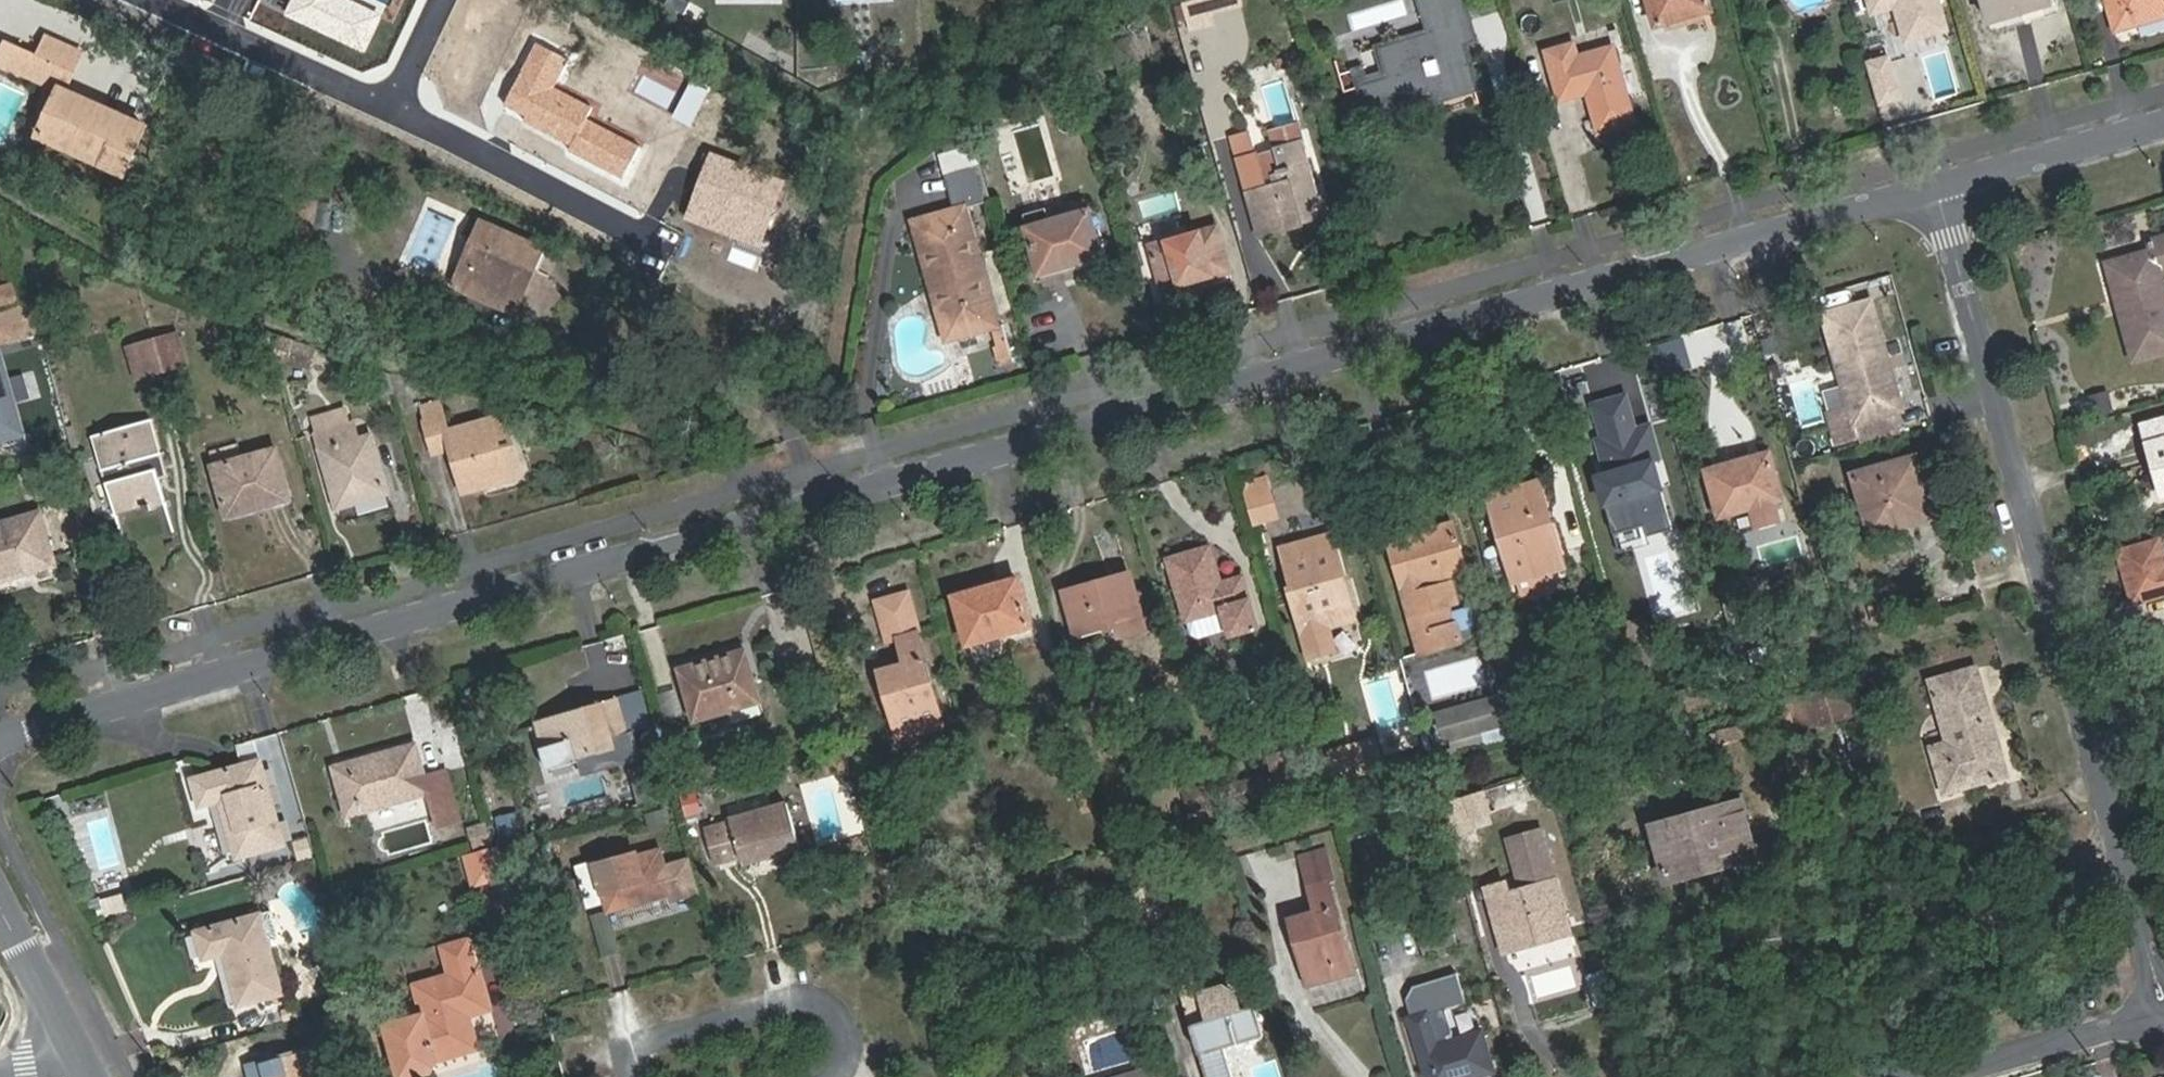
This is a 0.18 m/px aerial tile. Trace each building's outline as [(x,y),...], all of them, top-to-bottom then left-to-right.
[(322,32),(363,51),(380,16),(346,0),(291,0),(285,14),(322,32)] [(691,2),(687,0),(667,0),(665,4),(684,14),(691,2)] [(1216,0),(1174,0),(1175,4),(1183,2),(1187,18),(1211,12),(1218,10),(1216,0)] [(1218,10),(1243,3),(1242,0),(1216,0),(1218,10)] [(1410,109),(1475,90),(1460,41),(1475,36),(1469,16),(1464,18),(1459,0),(1418,0),(1426,29),(1374,45),(1383,77),(1355,85),(1363,110),(1406,97),(1410,109)] [(1654,24),(1711,8),(1709,0),(1648,0),(1654,24)] [(1873,10),(1894,5),(1904,38),(1946,27),(1938,0),(1870,0),(1873,10)] [(1991,26),(2051,9),(2049,0),(1983,0),(1991,26)] [(2114,30),(2163,16),(2163,0),(2105,0),(2114,30)] [(1214,23),(1211,12),(1187,18),(1190,29),(1214,23)] [(1158,70),(1151,41),(1149,34),(1111,43),(1121,80),(1158,70)] [(45,83),(62,91),(81,51),(48,37),(39,55),(54,62),(45,83)] [(1159,39),(1151,41),(1158,70),(1167,68),(1159,39)] [(568,57),(537,41),(503,103),(525,115),(523,120),(570,145),(568,149),(622,177),(640,146),(587,116),(592,106),(553,85),(568,57)] [(0,62),(45,83),(54,62),(39,55),(10,42),(0,62)] [(1634,119),(1613,45),(1577,55),(1573,44),(1545,51),(1559,99),(1587,92),(1599,130),(1634,119)] [(692,80),(673,117),(691,125),(710,89),(692,80)] [(41,135),(124,173),(145,128),(62,91),(41,135)] [(1367,122),(1410,109),(1406,97),(1363,110),(1367,122)] [(1302,143),(1238,161),(1258,234),(1322,217),(1302,143)] [(690,185),(697,187),(710,154),(703,151),(690,185)] [(783,181),(710,154),(697,187),(690,207),(763,234),(783,181)] [(990,198),(980,162),(948,171),(958,207),(913,220),(945,339),(998,325),(965,206),(990,198)] [(290,196),(281,247),(308,252),(317,202),(290,196)] [(763,234),(690,207),(686,217),(759,245),(763,234)] [(1102,255),(1088,209),(1027,226),(1040,273),(1102,255)] [(517,274),(527,279),(541,248),(482,222),(455,284),(503,305),(517,274)] [(1230,271),(1217,226),(1148,245),(1161,291),(1230,271)] [(2116,305),(2131,359),(2163,350),(2163,301),(2157,274),(2163,272),(2163,235),(2148,239),(2151,252),(2111,262),(2123,304),(2116,305)] [(2105,264),(2116,305),(2123,304),(2111,262),(2105,264)] [(515,310),(527,279),(517,274),(503,305),(515,310)] [(3,286),(7,302),(18,299),(13,283),(3,286)] [(191,308),(175,301),(170,312),(187,318),(191,308)] [(21,313),(0,319),(0,342),(28,334),(21,313)] [(1901,411),(1877,328),(1829,343),(1852,425),(1901,411)] [(154,340),(163,372),(187,364),(178,334),(154,340)] [(286,361),(293,339),(281,335),(275,357),(286,361)] [(138,379),(163,372),(154,340),(129,347),(138,379)] [(309,368),(316,347),(296,340),(290,361),(309,368)] [(23,433),(0,353),(0,440),(23,433)] [(1669,528),(1657,487),(1654,488),(1646,462),(1655,460),(1645,424),(1631,429),(1621,395),(1590,404),(1600,438),(1594,439),(1600,459),(1604,458),(1608,472),(1594,476),(1610,533),(1641,524),(1644,535),(1669,528)] [(342,409),(322,414),(326,427),(346,422),(342,409)] [(326,427),(322,414),(314,416),(339,507),(390,493),(373,433),(356,437),(352,420),(346,422),(326,427)] [(503,414),(481,419),(484,430),(506,424),(503,414)] [(484,430),(481,419),(448,428),(445,417),(426,423),(434,452),(452,448),(465,491),(484,486),(481,477),(518,466),(506,424),(484,430)] [(152,420),(95,437),(117,515),(147,507),(148,510),(166,505),(159,478),(167,476),(152,420)] [(2140,428),(2161,494),(2163,494),(2163,420),(2140,428)] [(211,452),(215,467),(241,459),(236,444),(211,452)] [(241,459),(215,467),(228,516),(290,499),(277,449),(241,459)] [(1781,499),(1768,452),(1704,470),(1717,517),(1781,499)] [(1898,518),(1900,525),(1932,517),(1914,455),(1848,474),(1857,502),(1865,500),(1873,525),(1898,518)] [(1608,472),(1604,458),(1600,459),(1604,473),(1608,472)] [(521,476),(518,466),(481,477),(484,486),(521,476)] [(1244,479),(1250,525),(1277,521),(1270,475),(1244,479)] [(1536,483),(1528,485),(1541,527),(1548,525),(1536,483)] [(1541,527),(1528,485),(1488,497),(1512,580),(1560,567),(1548,525),(1541,527)] [(1867,535),(1900,525),(1898,518),(1873,525),(1865,500),(1857,502),(1867,535)] [(42,512),(0,523),(0,569),(14,565),(16,571),(55,561),(42,512)] [(1440,555),(1457,550),(1449,522),(1386,539),(1418,653),(1457,642),(1447,604),(1453,602),(1446,574),(1440,555)] [(1332,573),(1339,571),(1329,533),(1280,548),(1291,588),(1288,589),(1308,656),(1331,650),(1324,626),(1352,618),(1346,597),(1338,599),(1332,573)] [(2130,603),(2163,593),(2163,566),(2163,567),(2156,540),(2115,551),(2130,603)] [(1229,633),(1255,625),(1242,579),(1220,585),(1208,546),(1167,557),(1184,619),(1221,609),(1229,633)] [(1462,570),(1457,550),(1440,555),(1446,574),(1462,570)] [(1346,597),(1339,571),(1332,573),(1338,599),(1346,597)] [(1119,634),(1144,627),(1129,573),(1064,590),(1075,632),(1115,621),(1119,634)] [(965,645),(1030,627),(1017,578),(952,595),(965,645)] [(903,729),(941,719),(916,629),(905,591),(873,600),(884,638),(898,634),(905,662),(907,669),(888,675),(903,729)] [(1625,652),(1647,646),(1639,618),(1617,624),(1625,652)] [(693,720),(760,702),(746,649),(678,667),(693,720)] [(1935,680),(1965,671),(1962,660),(1932,667),(1935,680)] [(943,728),(941,719),(903,729),(888,675),(907,669),(905,662),(876,669),(895,741),(943,728)] [(1976,668),(1965,671),(1935,680),(1928,682),(1944,743),(1929,747),(1941,792),(2006,775),(1976,668)] [(1793,728),(1864,709),(1862,703),(1856,682),(1786,701),(1793,728)] [(665,721),(681,716),(674,687),(657,692),(665,721)] [(1444,740),(1506,723),(1499,696),(1437,712),(1444,740)] [(625,722),(618,699),(544,721),(551,744),(572,739),(577,755),(614,744),(608,726),(625,722)] [(540,748),(551,744),(544,721),(533,724),(540,748)] [(625,722),(608,726),(614,744),(617,757),(634,752),(625,722)] [(235,743),(238,757),(265,752),(279,823),(299,819),(282,734),(235,743)] [(1337,778),(1379,767),(1372,738),(1329,749),(1337,778)] [(438,825),(458,819),(445,770),(424,775),(415,743),(333,766),(346,814),(429,792),(438,825)] [(285,844),(259,758),(192,778),(199,805),(222,799),(237,857),(285,844)] [(660,767),(641,773),(649,801),(669,796),(660,767)] [(1267,772),(1219,783),(1225,808),(1273,796),(1267,772)] [(1537,831),(1555,826),(1541,777),(1522,782),(1537,831)] [(1207,817),(1200,787),(1186,790),(1194,820),(1207,817)] [(1459,815),(1487,807),(1483,792),(1455,800),(1459,815)] [(1669,819),(1684,870),(1733,856),(1735,864),(1755,858),(1739,799),(1669,819)] [(739,858),(798,840),(786,801),(702,828),(714,862),(738,855),(739,858)] [(498,838),(524,831),(519,809),(492,816),(498,838)] [(648,830),(667,826),(663,809),(645,812),(648,830)] [(1664,884),(1686,878),(1684,870),(1669,819),(1649,824),(1664,884)] [(473,848),(493,842),(486,821),(466,827),(473,848)] [(1562,853),(1555,826),(1537,831),(1545,858),(1562,853)] [(506,874),(497,845),(469,853),(477,882),(506,874)] [(576,864),(588,906),(604,901),(607,910),(668,892),(670,899),(698,891),(688,859),(663,866),(658,849),(602,864),(600,857),(576,864)] [(1306,885),(1327,879),(1332,878),(1324,849),(1299,856),(1306,885)] [(1684,870),(1686,878),(1735,864),(1733,856),(1684,870)] [(1549,869),(1505,881),(1508,893),(1552,880),(1549,869)] [(1351,971),(1327,879),(1306,885),(1313,909),(1315,920),(1297,924),(1312,982),(1351,971)] [(1500,942),(1564,923),(1552,880),(1508,893),(1505,881),(1484,886),(1500,942)] [(95,919),(127,911),(123,892),(90,899),(95,919)] [(272,909),(261,912),(196,930),(204,957),(225,951),(239,1003),(281,991),(268,939),(279,936),(272,909)] [(1305,983),(1312,982),(1297,924),(1315,920),(1313,909),(1288,916),(1305,983)] [(1567,933),(1564,923),(1500,942),(1502,951),(1567,933)] [(451,976),(414,985),(423,1016),(385,1025),(399,1076),(407,1076),(429,1071),(435,1059),(465,1051),(453,1002),(485,994),(478,967),(473,969),(466,940),(444,946),(451,976)] [(1196,974),(1175,979),(1204,1076),(1231,1076),(1222,1046),(1262,1034),(1252,1004),(1238,1009),(1233,991),(1222,987),(1202,992),(1196,974)] [(488,1005),(485,994),(453,1002),(465,1051),(476,1048),(466,1011),(488,1005)] [(1405,1005),(1408,1017),(1424,1012),(1421,1000),(1405,1005)] [(1408,1017),(1425,1076),(1471,1076),(1491,1071),(1479,1030),(1434,1044),(1424,1012),(1408,1017)] [(319,1050),(282,1061),(287,1076),(326,1076),(319,1050)] [(251,1076),(287,1076),(282,1061),(249,1070),(251,1076)] [(1275,1061),(1249,1068),(1252,1076),(1280,1076),(1275,1061)] [(1155,1068),(1124,1076),(1157,1076),(1155,1068)]
